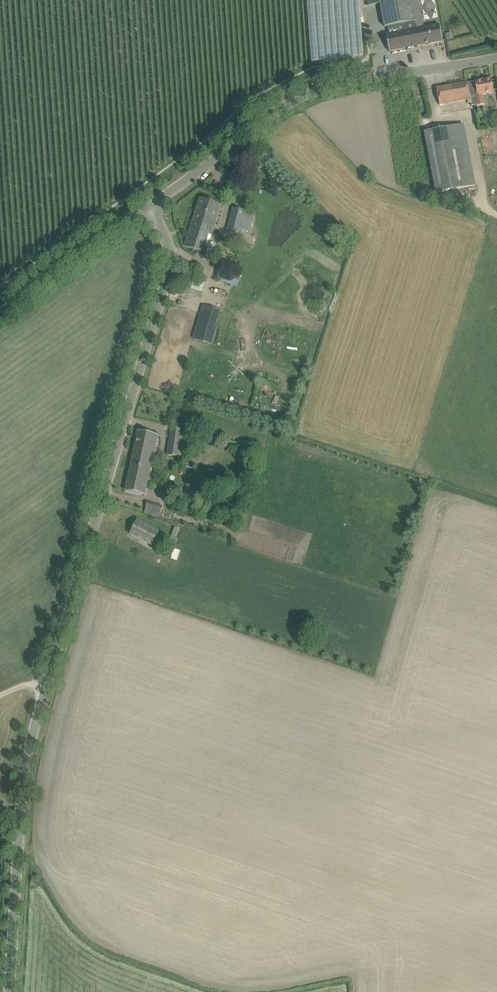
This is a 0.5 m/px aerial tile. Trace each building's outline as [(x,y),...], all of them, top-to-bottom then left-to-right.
[(368,6),(380,3),(385,27),(388,26),(389,34),(386,35),(387,41),(389,51),(442,41),(438,25),(423,28),(418,0),(367,0),(368,6)] [(494,93),(493,88),(491,78),(437,88),(441,114),(472,108),(472,106),(477,105),(477,106),(484,105),(482,95),(494,93)] [(425,132),(437,193),(476,185),(464,124),(425,132)] [(221,205),(210,202),(200,199),(190,228),(212,235),(217,220),(216,219),(221,205)] [(234,207),(226,233),(240,236),(243,230),(245,230),(250,212),(234,207)] [(212,235),(190,228),(184,246),(210,255),(214,243),(216,237),(212,235)] [(221,267),(216,280),(236,287),(241,274),(221,267)] [(206,304),(196,337),(208,340),(218,308),(206,304)] [(171,427),(166,455),(182,458),(187,430),(171,427)] [(159,435),(148,433),(138,430),(134,449),(155,453),(155,452),(159,435)] [(158,453),(155,452),(155,453),(134,449),(125,491),(145,495),(153,461),(156,462),(158,453)] [(145,505),(144,514),(159,516),(161,508),(145,505)] [(160,530),(138,518),(129,534),(151,546),(160,530)]
